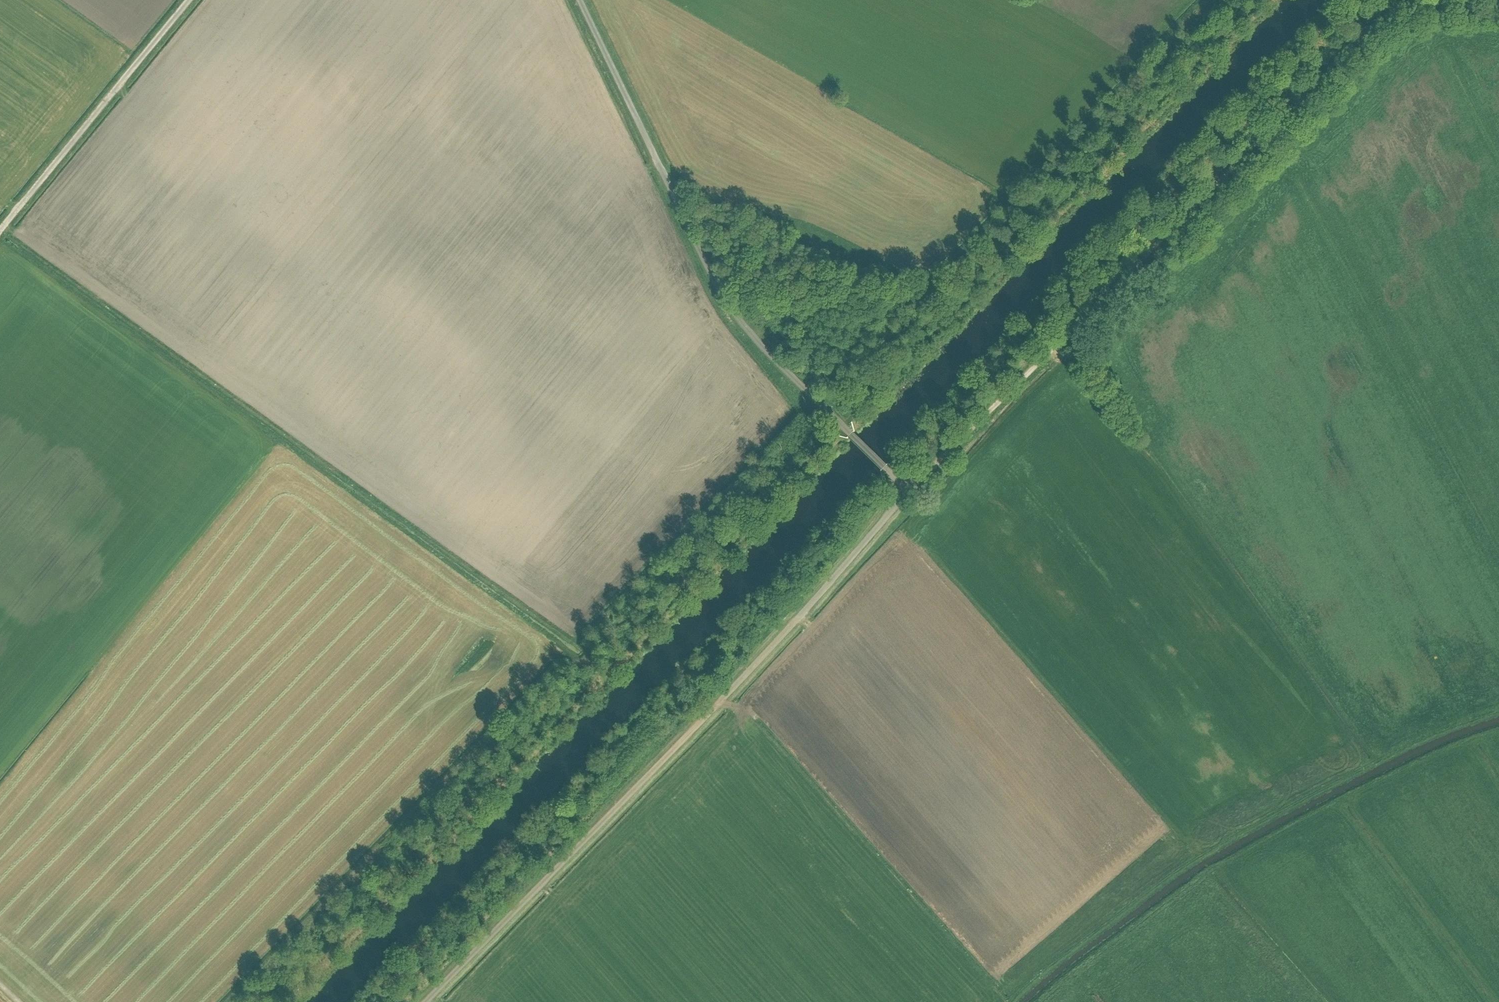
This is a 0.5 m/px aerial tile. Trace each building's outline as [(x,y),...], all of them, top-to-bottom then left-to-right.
[(354,861),(337,871),(343,879),(359,869),(354,861)]
